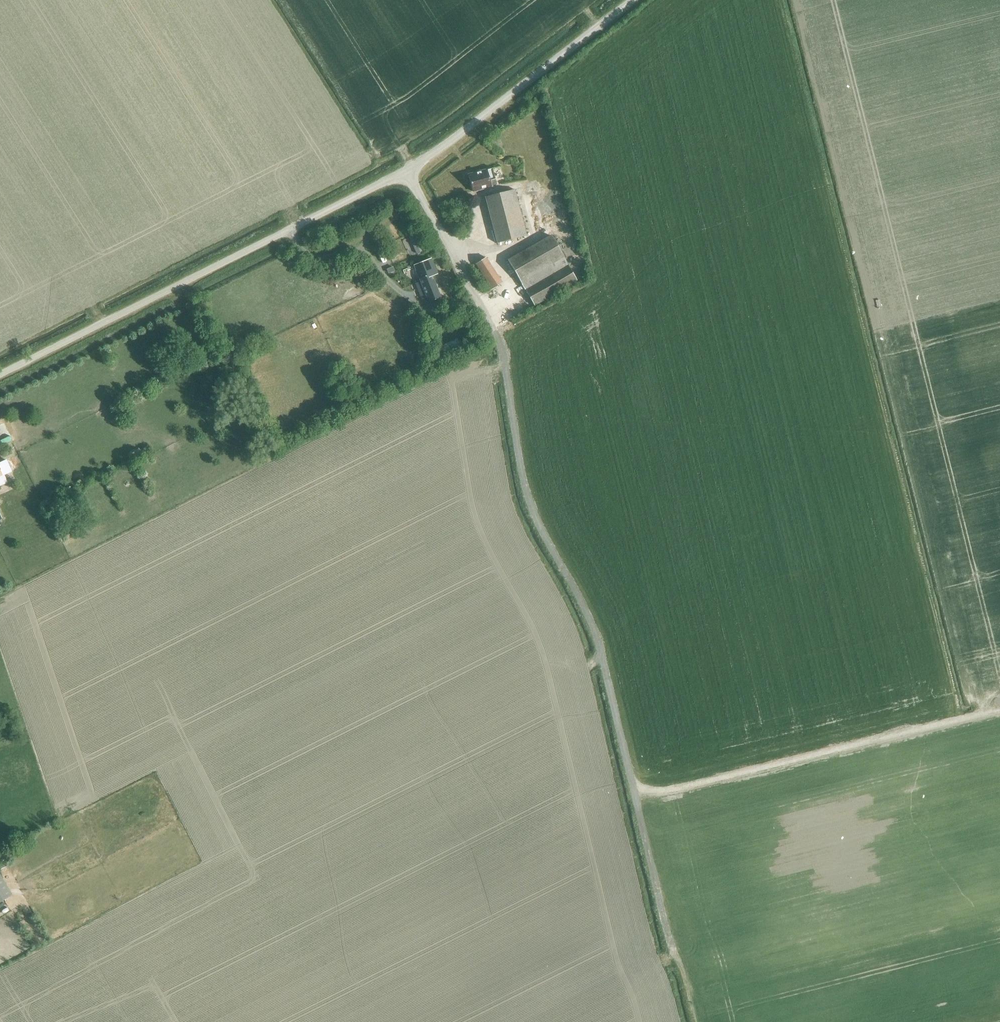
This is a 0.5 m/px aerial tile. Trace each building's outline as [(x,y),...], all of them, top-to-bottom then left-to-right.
[(467,174),(472,193),(497,187),(492,168),(467,174)] [(486,198),(497,244),(526,237),(515,190),(486,198)] [(507,260),(525,291),(568,265),(550,235),(507,260)] [(475,264),(491,290),(503,283),(487,257),(475,264)] [(427,299),(429,302),(440,298),(432,275),(437,272),(432,258),(415,264),(420,280),(414,282),(420,301),(427,299)] [(527,296),(532,306),(575,280),(570,271),(527,296)] [(2,475),(11,471),(6,460),(0,463),(0,476),(2,475)] [(12,894),(0,874),(0,901),(12,894)]
